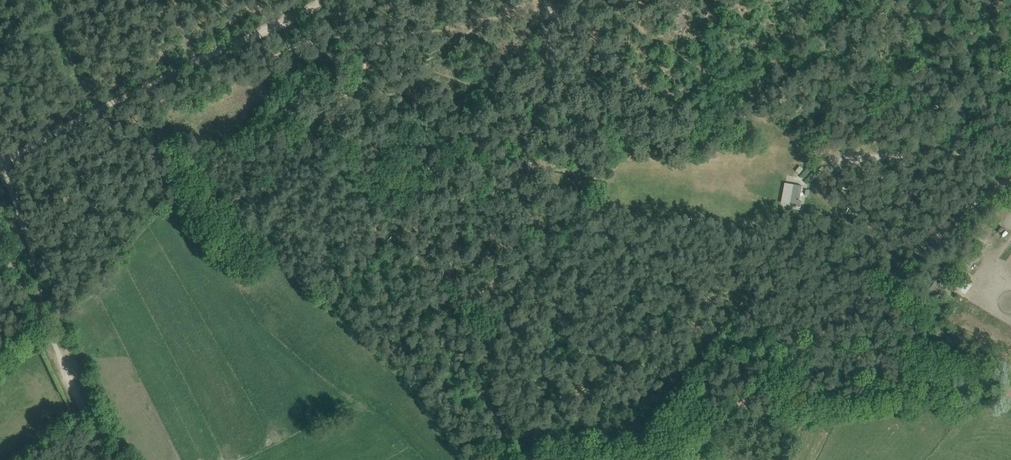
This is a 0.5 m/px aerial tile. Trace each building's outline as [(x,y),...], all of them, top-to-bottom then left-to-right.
[(785,183),(781,204),(801,207),(802,201),(799,201),(802,186),(785,183)]
